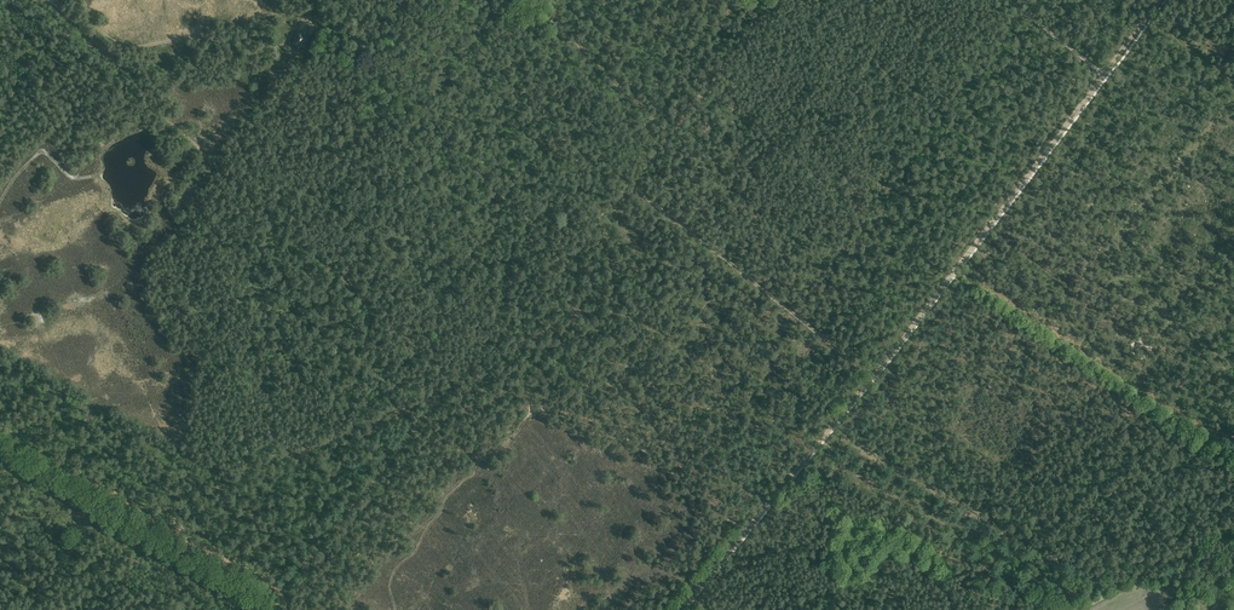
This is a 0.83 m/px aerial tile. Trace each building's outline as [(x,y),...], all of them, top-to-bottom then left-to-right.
[(308,32),(303,29),(301,33),(298,32),(293,43),(303,48),(305,42),(306,38),(305,38),(308,32)]
